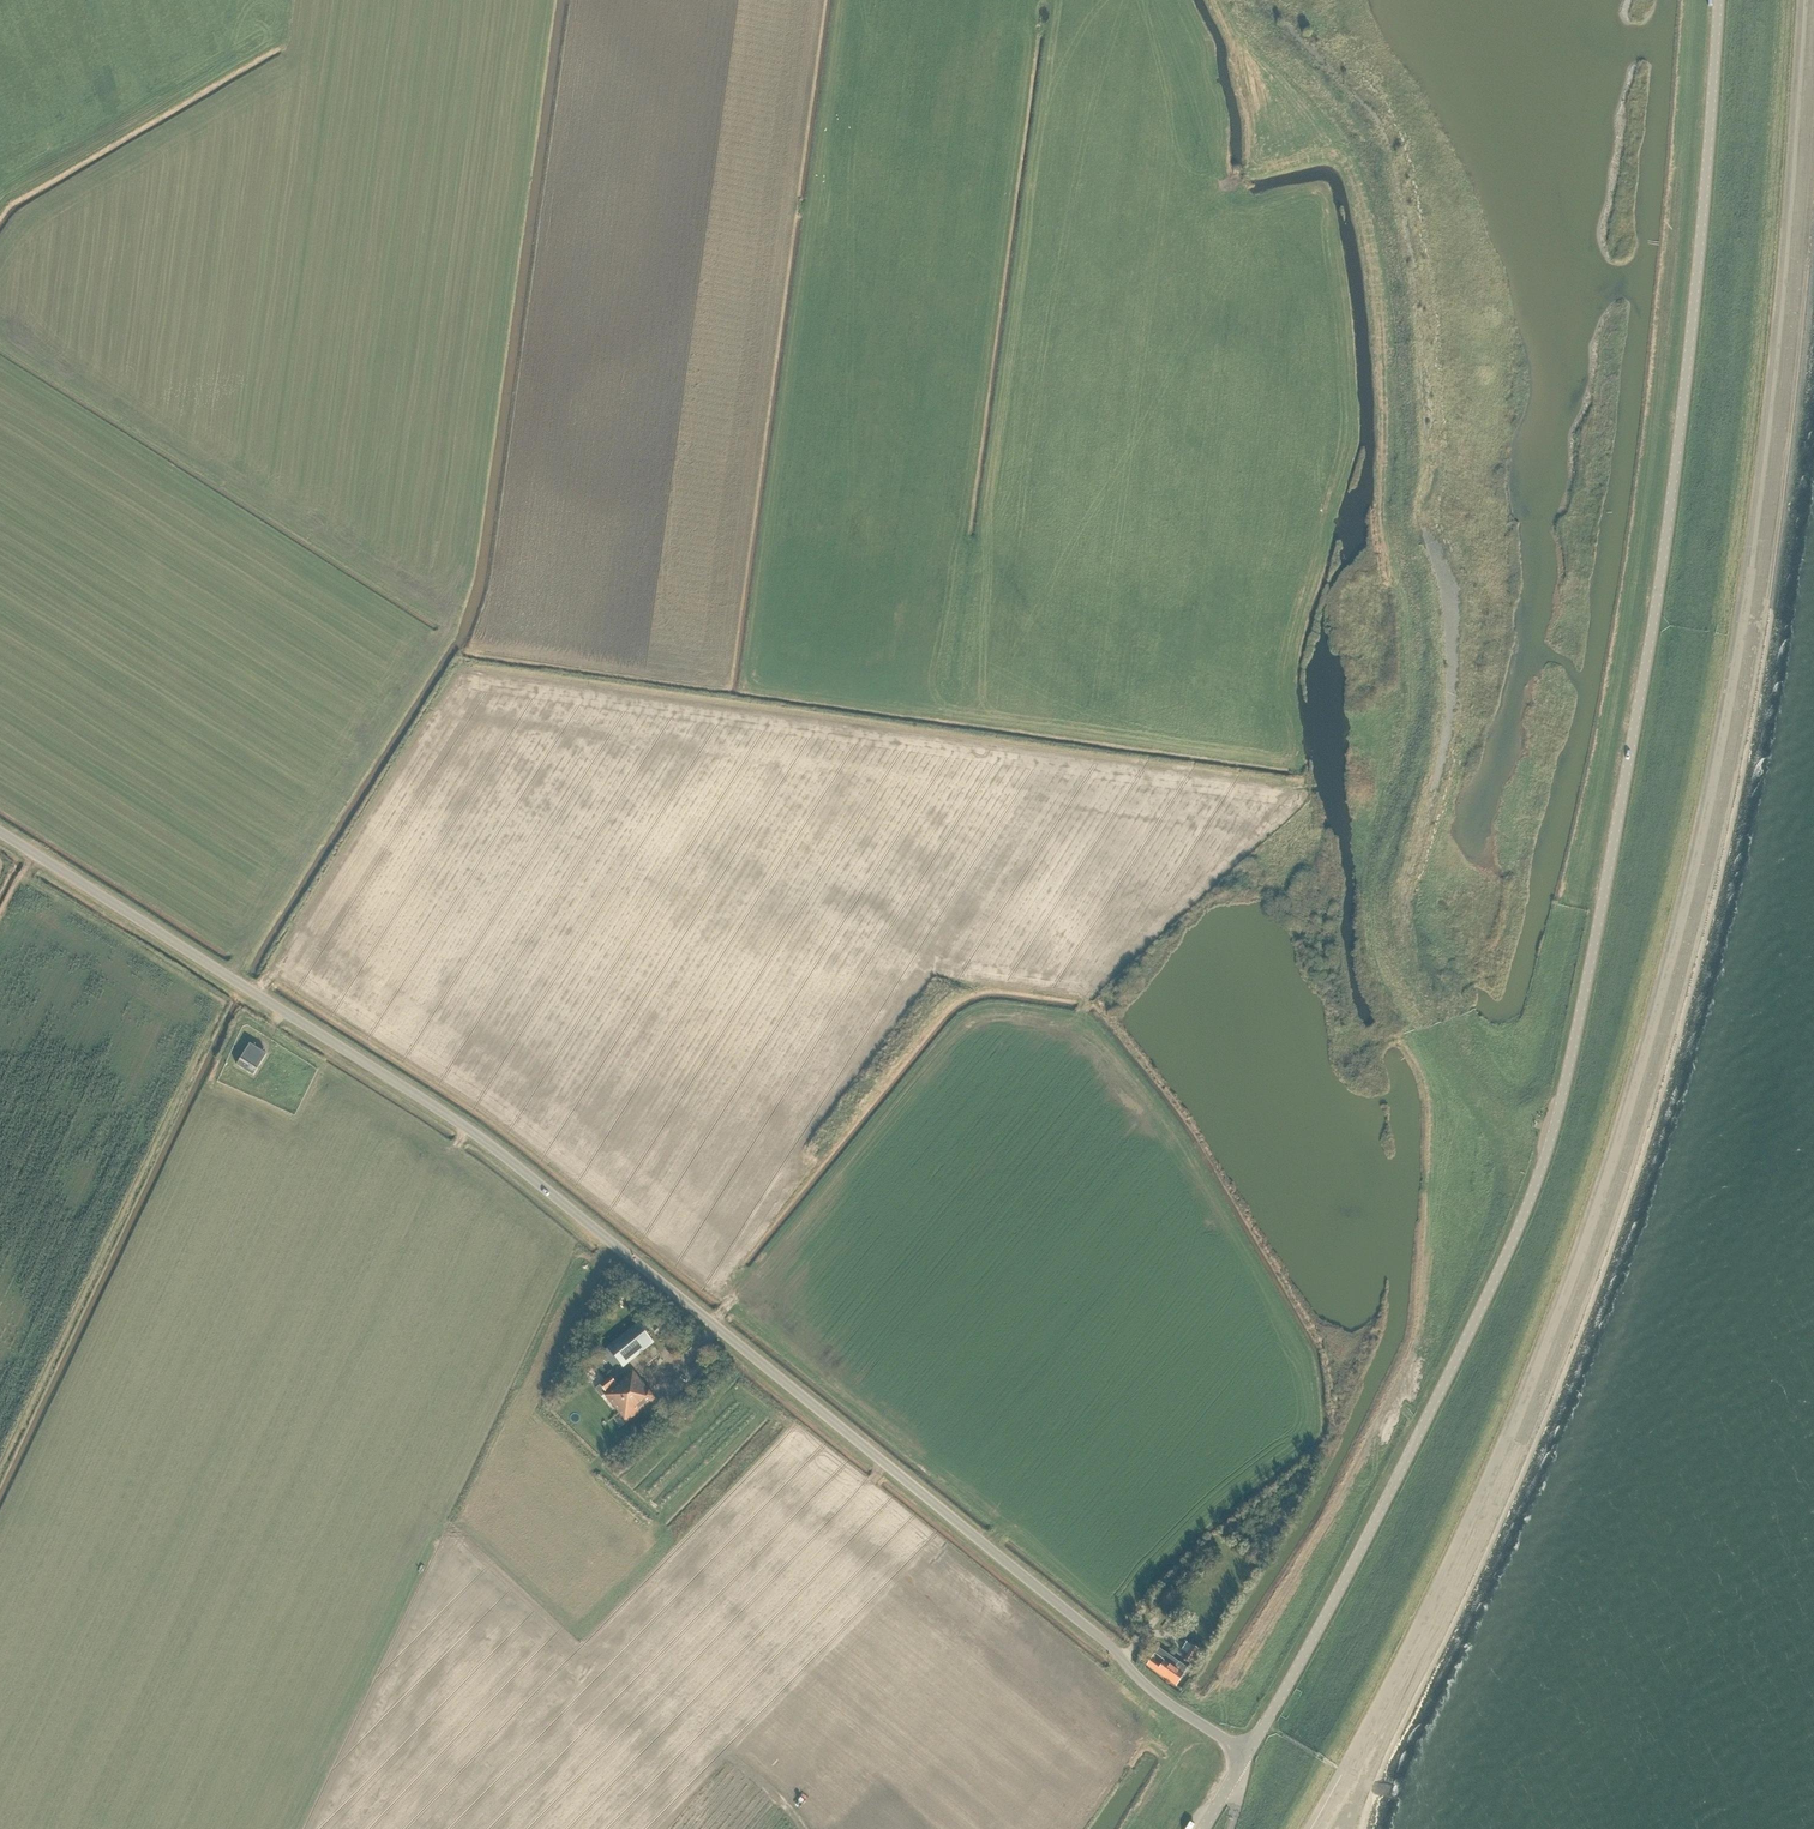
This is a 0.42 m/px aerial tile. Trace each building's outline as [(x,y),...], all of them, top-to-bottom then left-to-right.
[(250,1044),(238,1064),(254,1075),(267,1055),(250,1044)] [(639,1324),(609,1348),(624,1367),(654,1343),(639,1324)] [(611,1377),(602,1384),(608,1392),(605,1394),(627,1422),(656,1399),(634,1371),(617,1384),(611,1377)] [(639,1432),(644,1439),(651,1434),(646,1427),(639,1432)] [(1187,1642),(1182,1649),(1188,1653),(1184,1660),(1190,1664),(1191,1665),(1200,1650),(1193,1646),(1187,1642)] [(1156,1654),(1147,1666),(1177,1688),(1185,1675),(1184,1674),(1188,1668),(1179,1662),(1175,1668),(1156,1654)]
